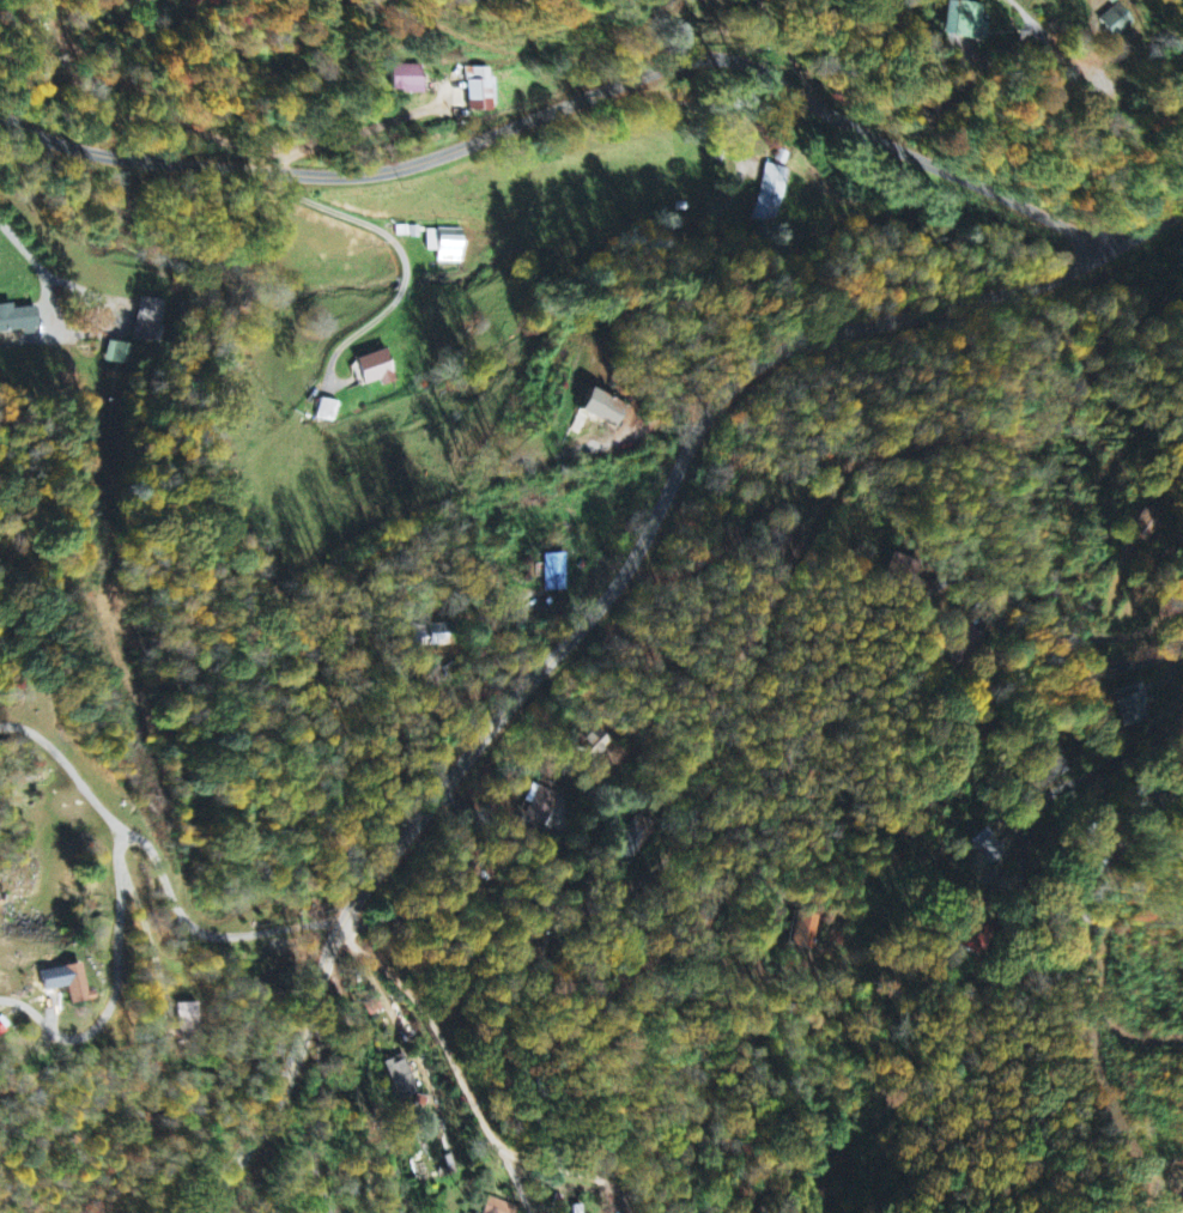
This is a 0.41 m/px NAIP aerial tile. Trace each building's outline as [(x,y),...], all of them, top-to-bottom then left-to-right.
[(984,7),(946,1),(941,36),(986,43),(989,24),(981,23),(984,7)] [(1097,18),(1105,39),(1134,28),(1126,7),(1097,18)] [(491,114),(491,99),(495,99),(495,69),(468,68),(467,113),(491,114)] [(425,73),(392,71),(392,94),(424,95),(425,73)] [(753,220),(777,227),(793,171),(769,164),(753,220)] [(464,265),(465,231),(429,230),(429,253),(439,253),(439,264),(464,265)] [(168,303),(143,298),(134,342),(159,347),(168,303)] [(11,311),(10,306),(0,307),(0,336),(37,331),(34,308),(11,311)] [(132,366),(133,346),(108,345),(107,365),(132,366)] [(383,388),(397,383),(385,349),(354,360),(363,387),(380,381),(383,388)] [(625,400),(586,391),(580,416),(619,426),(625,400)] [(567,555),(544,556),(545,593),(568,593),(567,555)] [(1126,730),(1149,720),(1138,694),(1142,692),(1139,684),(1112,696),(1126,730)] [(621,752),(601,751),(600,763),(592,762),(591,787),(618,789),(621,752)] [(965,843),(987,867),(1004,851),(982,827),(965,843)] [(814,955),(821,917),(798,912),(790,950),(814,955)] [(87,1001),(79,964),(59,968),(67,1006),(87,1001)] [(382,1064),(397,1098),(420,1088),(406,1054),(382,1064)] [(489,1197),(483,1212),(517,1212),(519,1208),(489,1197)]
